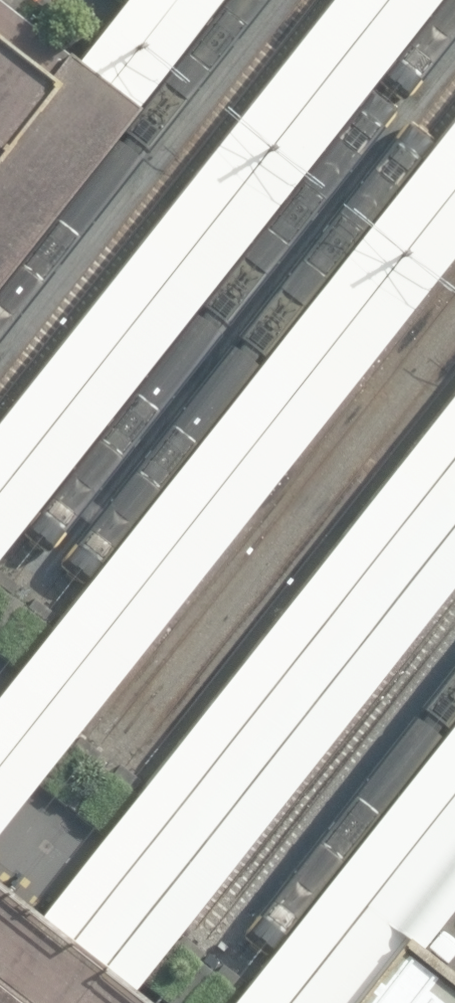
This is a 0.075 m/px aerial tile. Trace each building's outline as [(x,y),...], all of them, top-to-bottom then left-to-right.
[(444,0),(334,0),(0,421),(0,561),(444,0)] [(75,66),(105,89),(136,114),(225,0),(127,0),(75,66)] [(136,114),(105,89),(68,61),(0,7),(0,285),(136,114)] [(38,789),(71,746),(80,734),(454,258),(454,119),(50,633),(19,673),(12,681),(0,696),(0,836),(38,789)] [(37,922),(83,959),(132,996),(141,984),(173,944),(181,933),(454,586),(454,396),(138,796),(105,840),(87,861),(37,922)] [(400,944),(415,956),(454,908),(454,724),(249,984),(240,996),(234,1002),(353,1002),(400,944)] [(132,996),(83,959),(37,922),(0,893),(0,1002),(140,1002),(132,996)] [(415,956),(400,944),(353,1002),(454,1002),(454,987),(415,956)]
